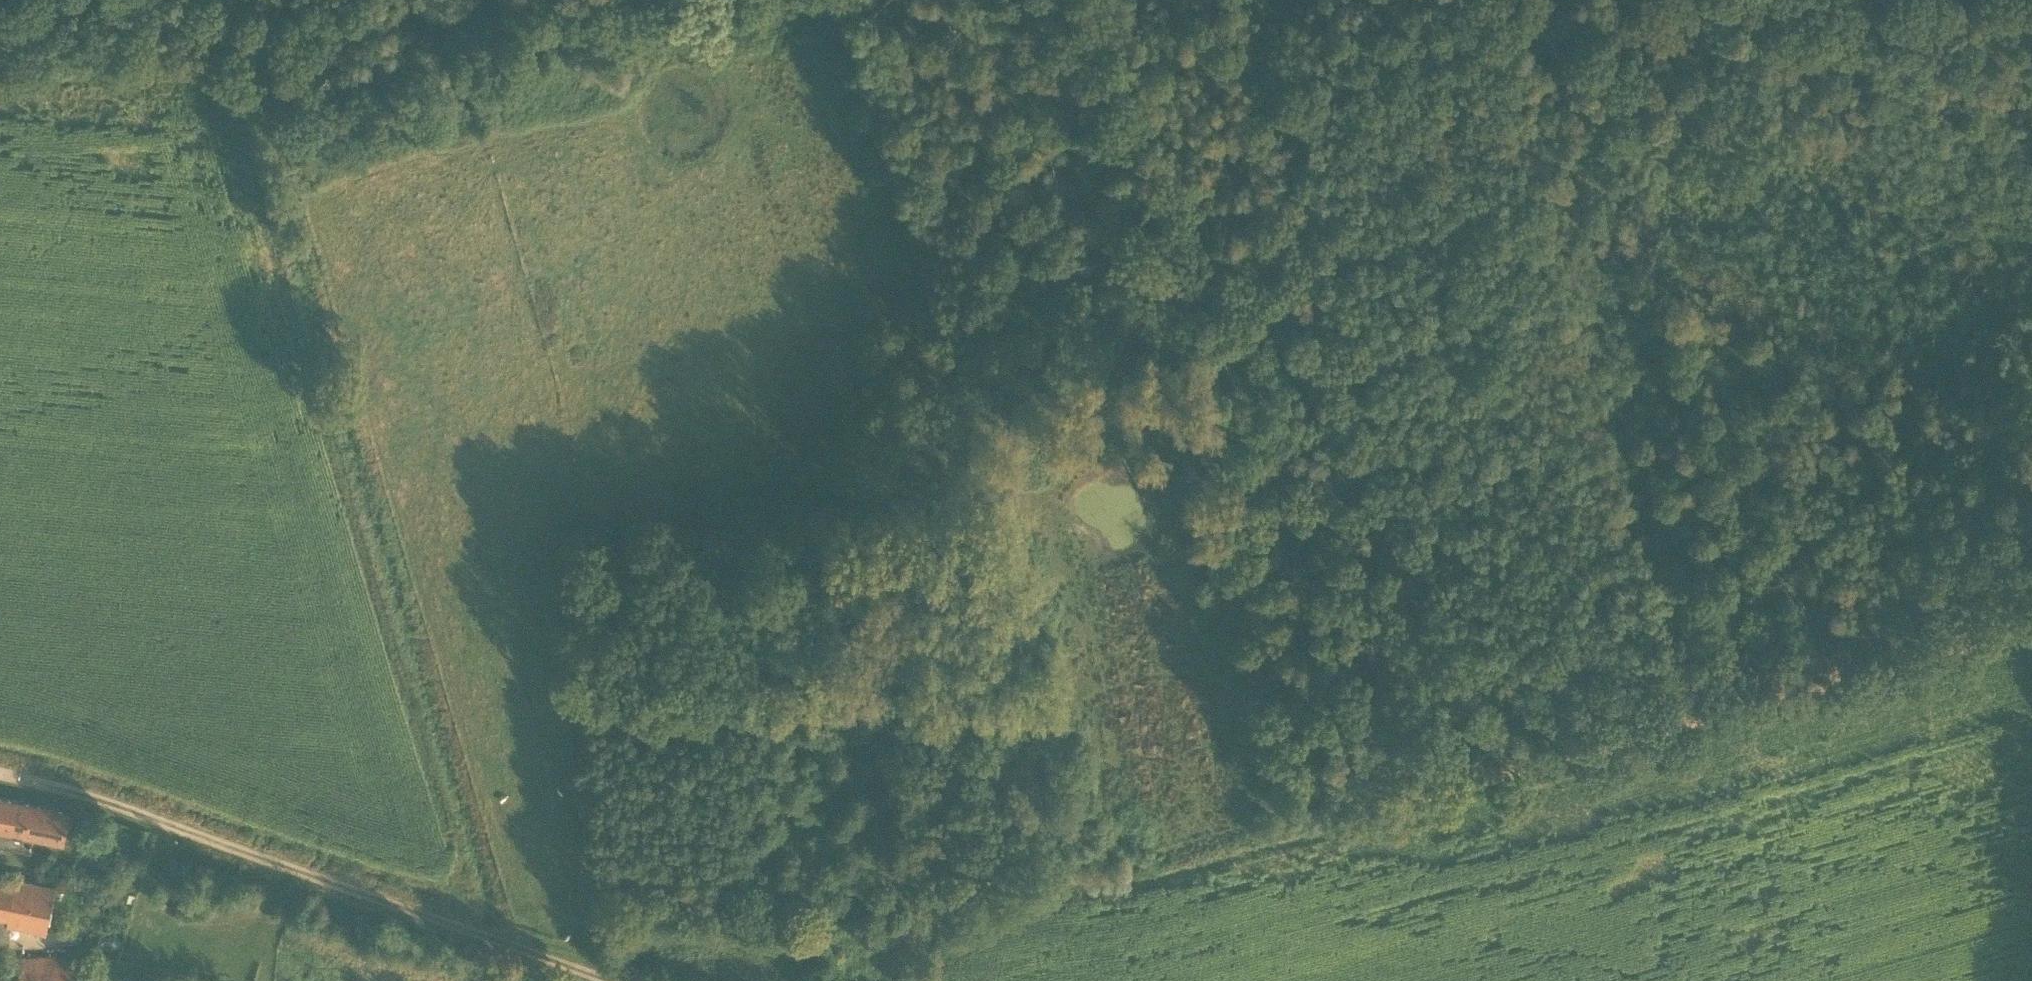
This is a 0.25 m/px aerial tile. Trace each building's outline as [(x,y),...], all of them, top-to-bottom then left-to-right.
[(71,811),(0,797),(0,845),(31,851),(34,837),(65,843),(71,811)] [(9,924),(47,932),(56,887),(17,879),(16,883),(0,879),(0,968),(9,924)] [(22,980),(85,980),(83,952),(21,955),(22,980)]
